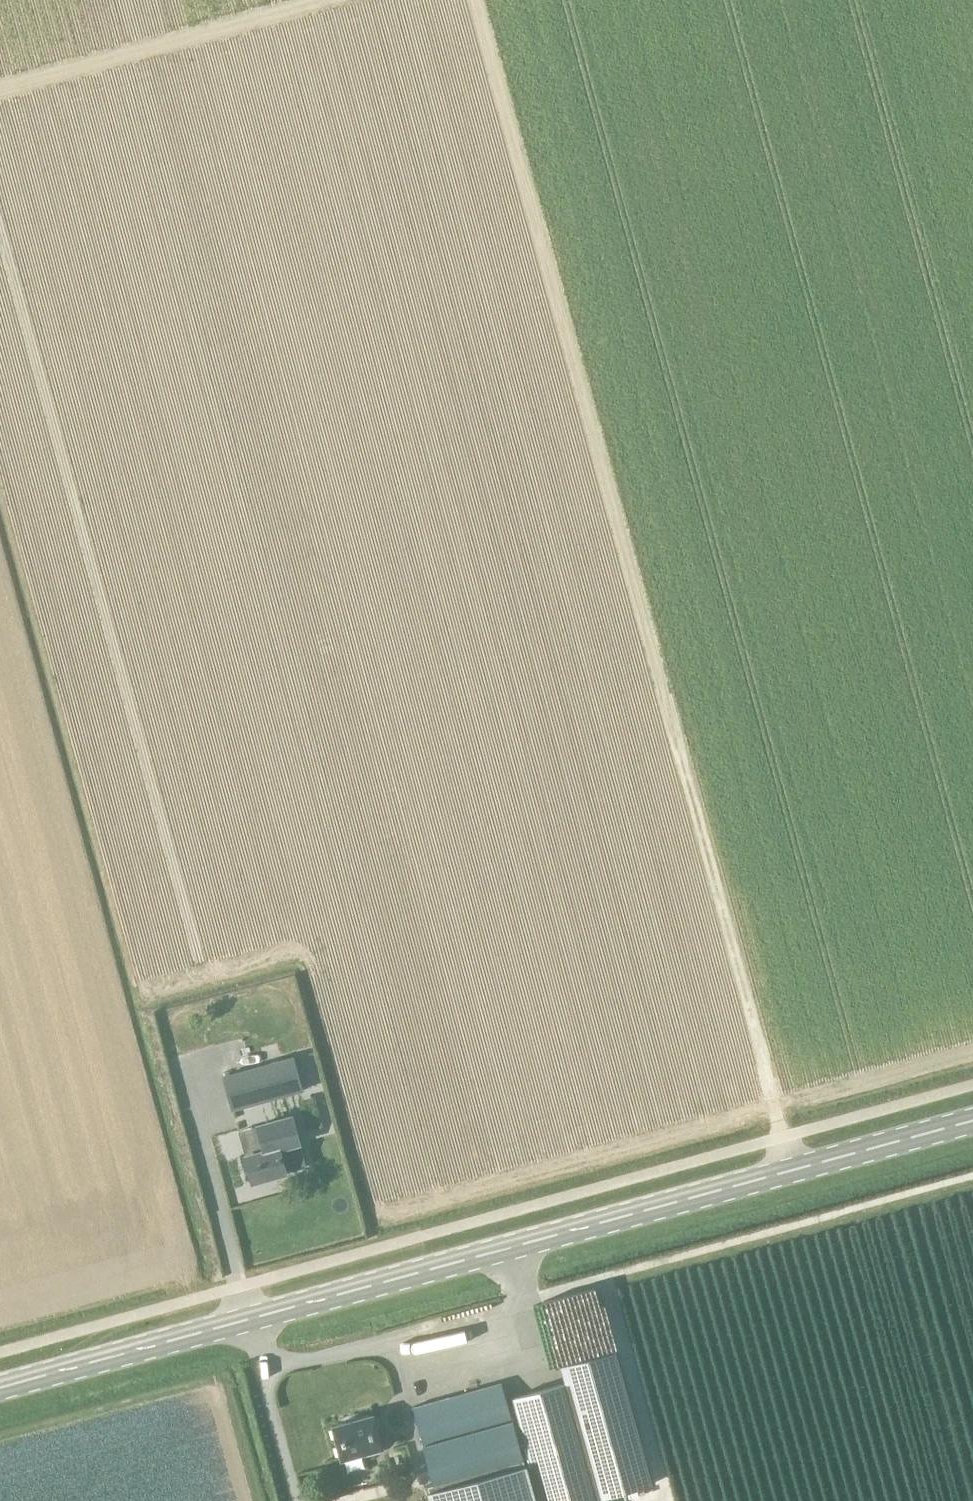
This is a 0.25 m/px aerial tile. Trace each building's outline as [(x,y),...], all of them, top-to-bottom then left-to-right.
[(222,1076),(231,1109),(302,1090),(292,1057),(222,1076)] [(285,1172),(278,1148),(299,1142),(291,1116),(257,1126),(263,1151),(244,1156),(251,1181),(285,1172)] [(567,1323),(605,1311),(599,1293),(561,1306),(567,1323)] [(613,1352),(560,1366),(565,1384),(512,1398),(524,1443),(517,1445),(514,1434),(425,1459),(431,1483),(428,1484),(429,1490),(428,1491),(430,1500),(537,1500),(537,1499),(539,1498),(540,1500),(597,1500),(649,1486),(613,1352)] [(425,1459),(514,1434),(500,1384),(411,1408),(425,1459)] [(340,1459),(382,1448),(373,1414),(331,1425),(340,1459)]
